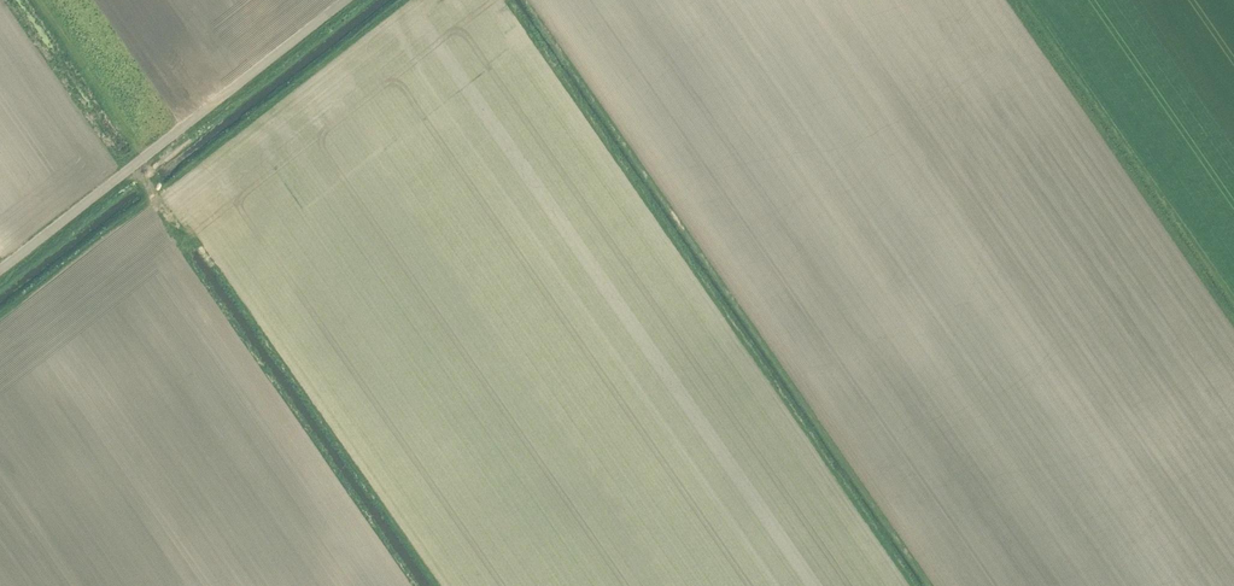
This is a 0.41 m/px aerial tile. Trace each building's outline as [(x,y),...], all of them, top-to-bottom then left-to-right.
[(179,152),(157,168),(161,174),(183,157),(179,152)]
